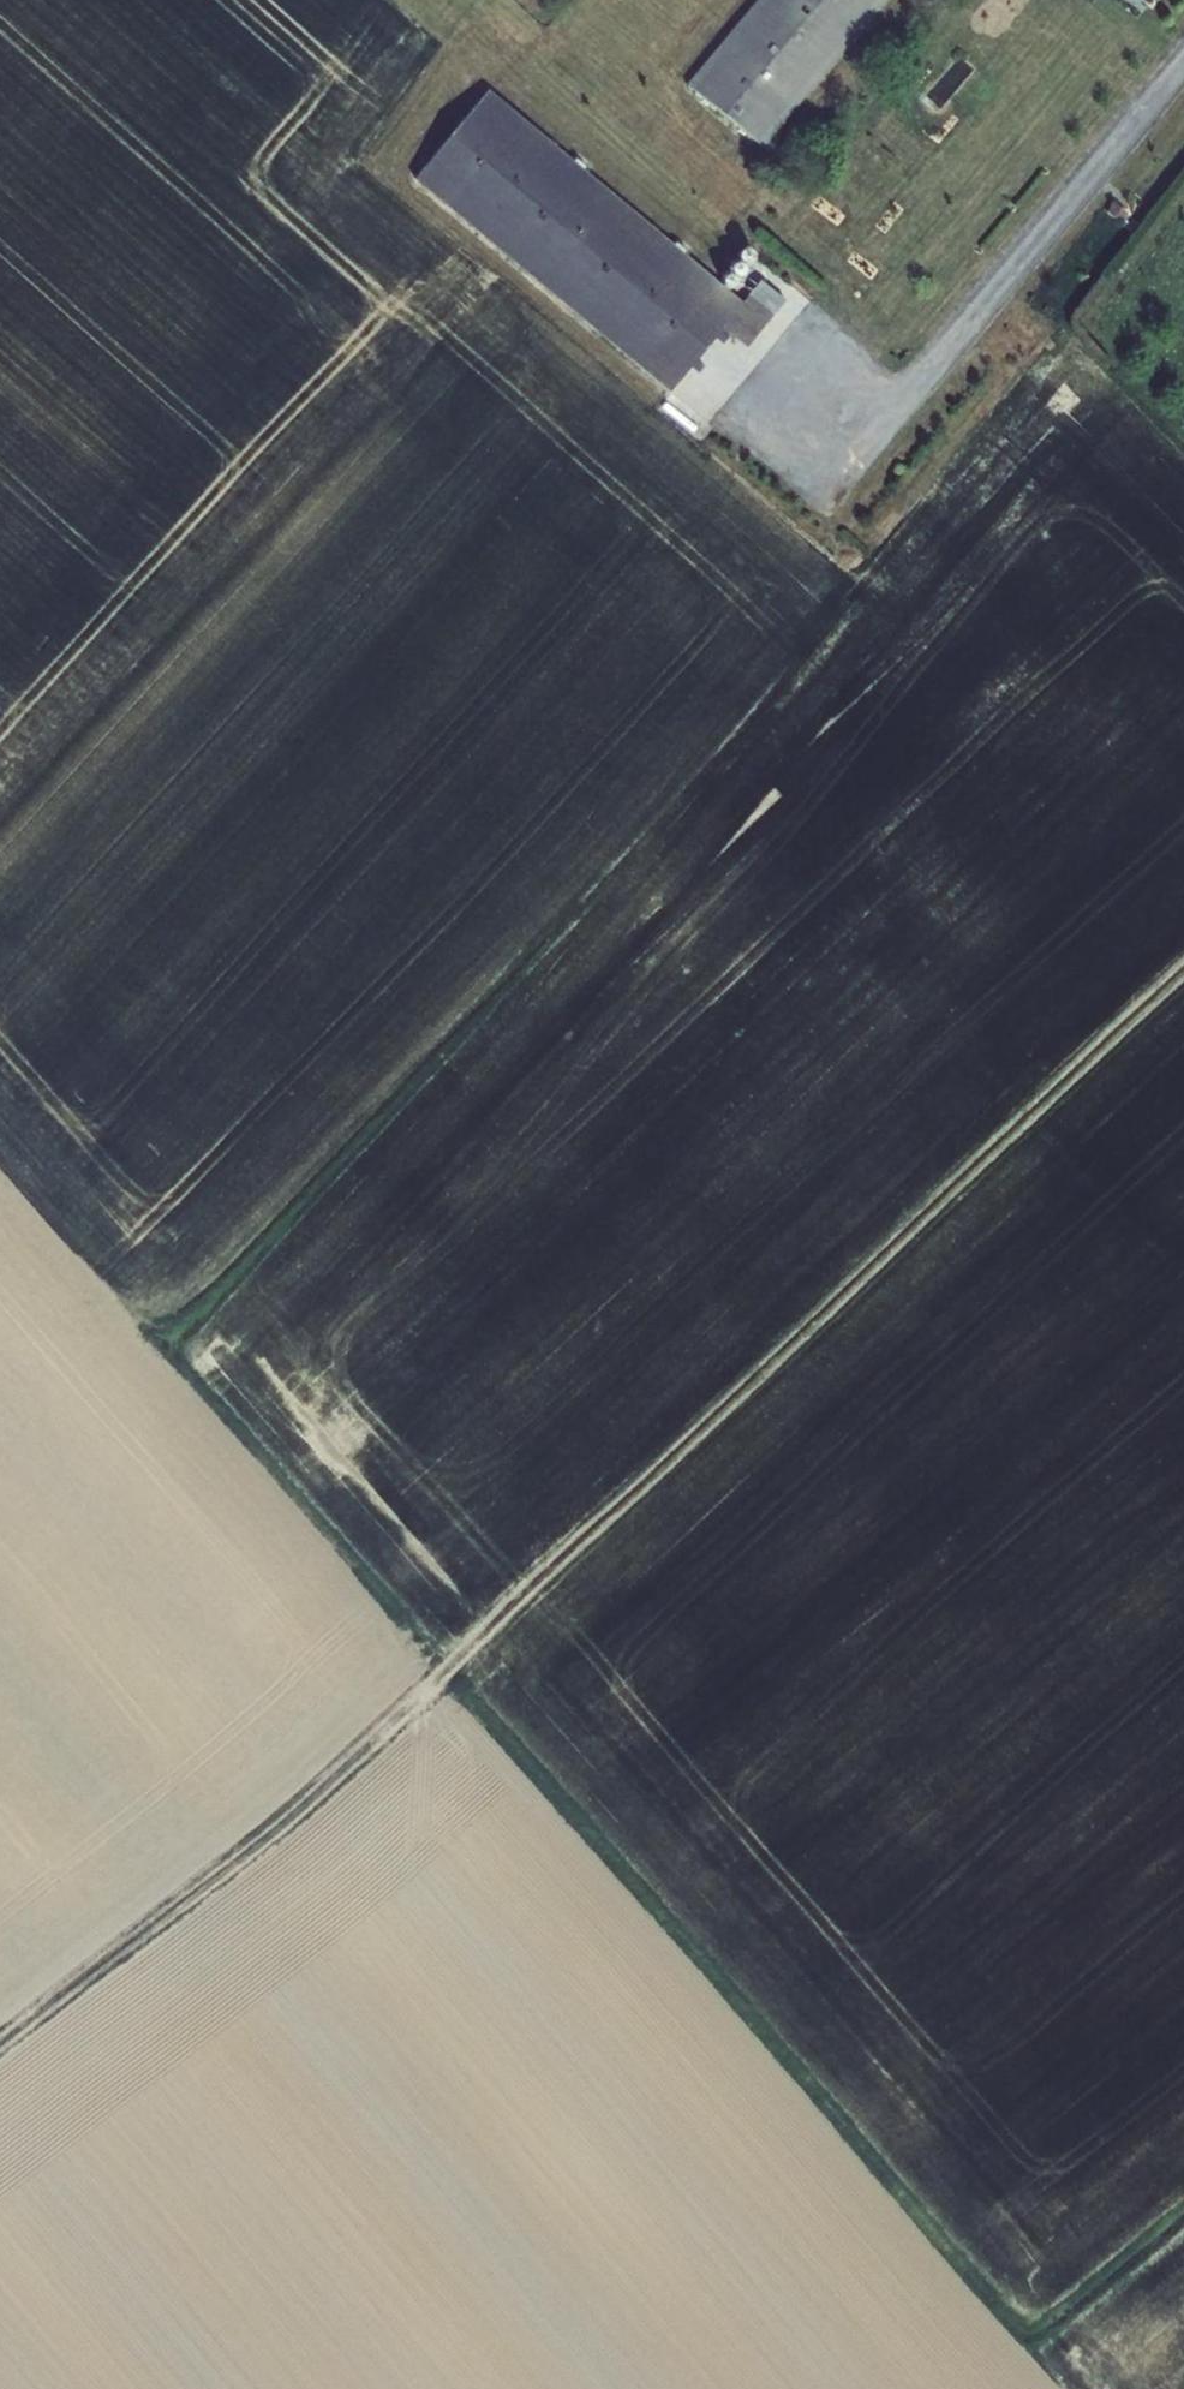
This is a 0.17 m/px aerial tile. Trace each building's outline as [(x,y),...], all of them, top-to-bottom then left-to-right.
[(667,77),(741,138),(857,0),(731,0),(667,77)] [(475,88),(403,176),(680,409),(699,386),(676,367),(730,302),(475,88)]
